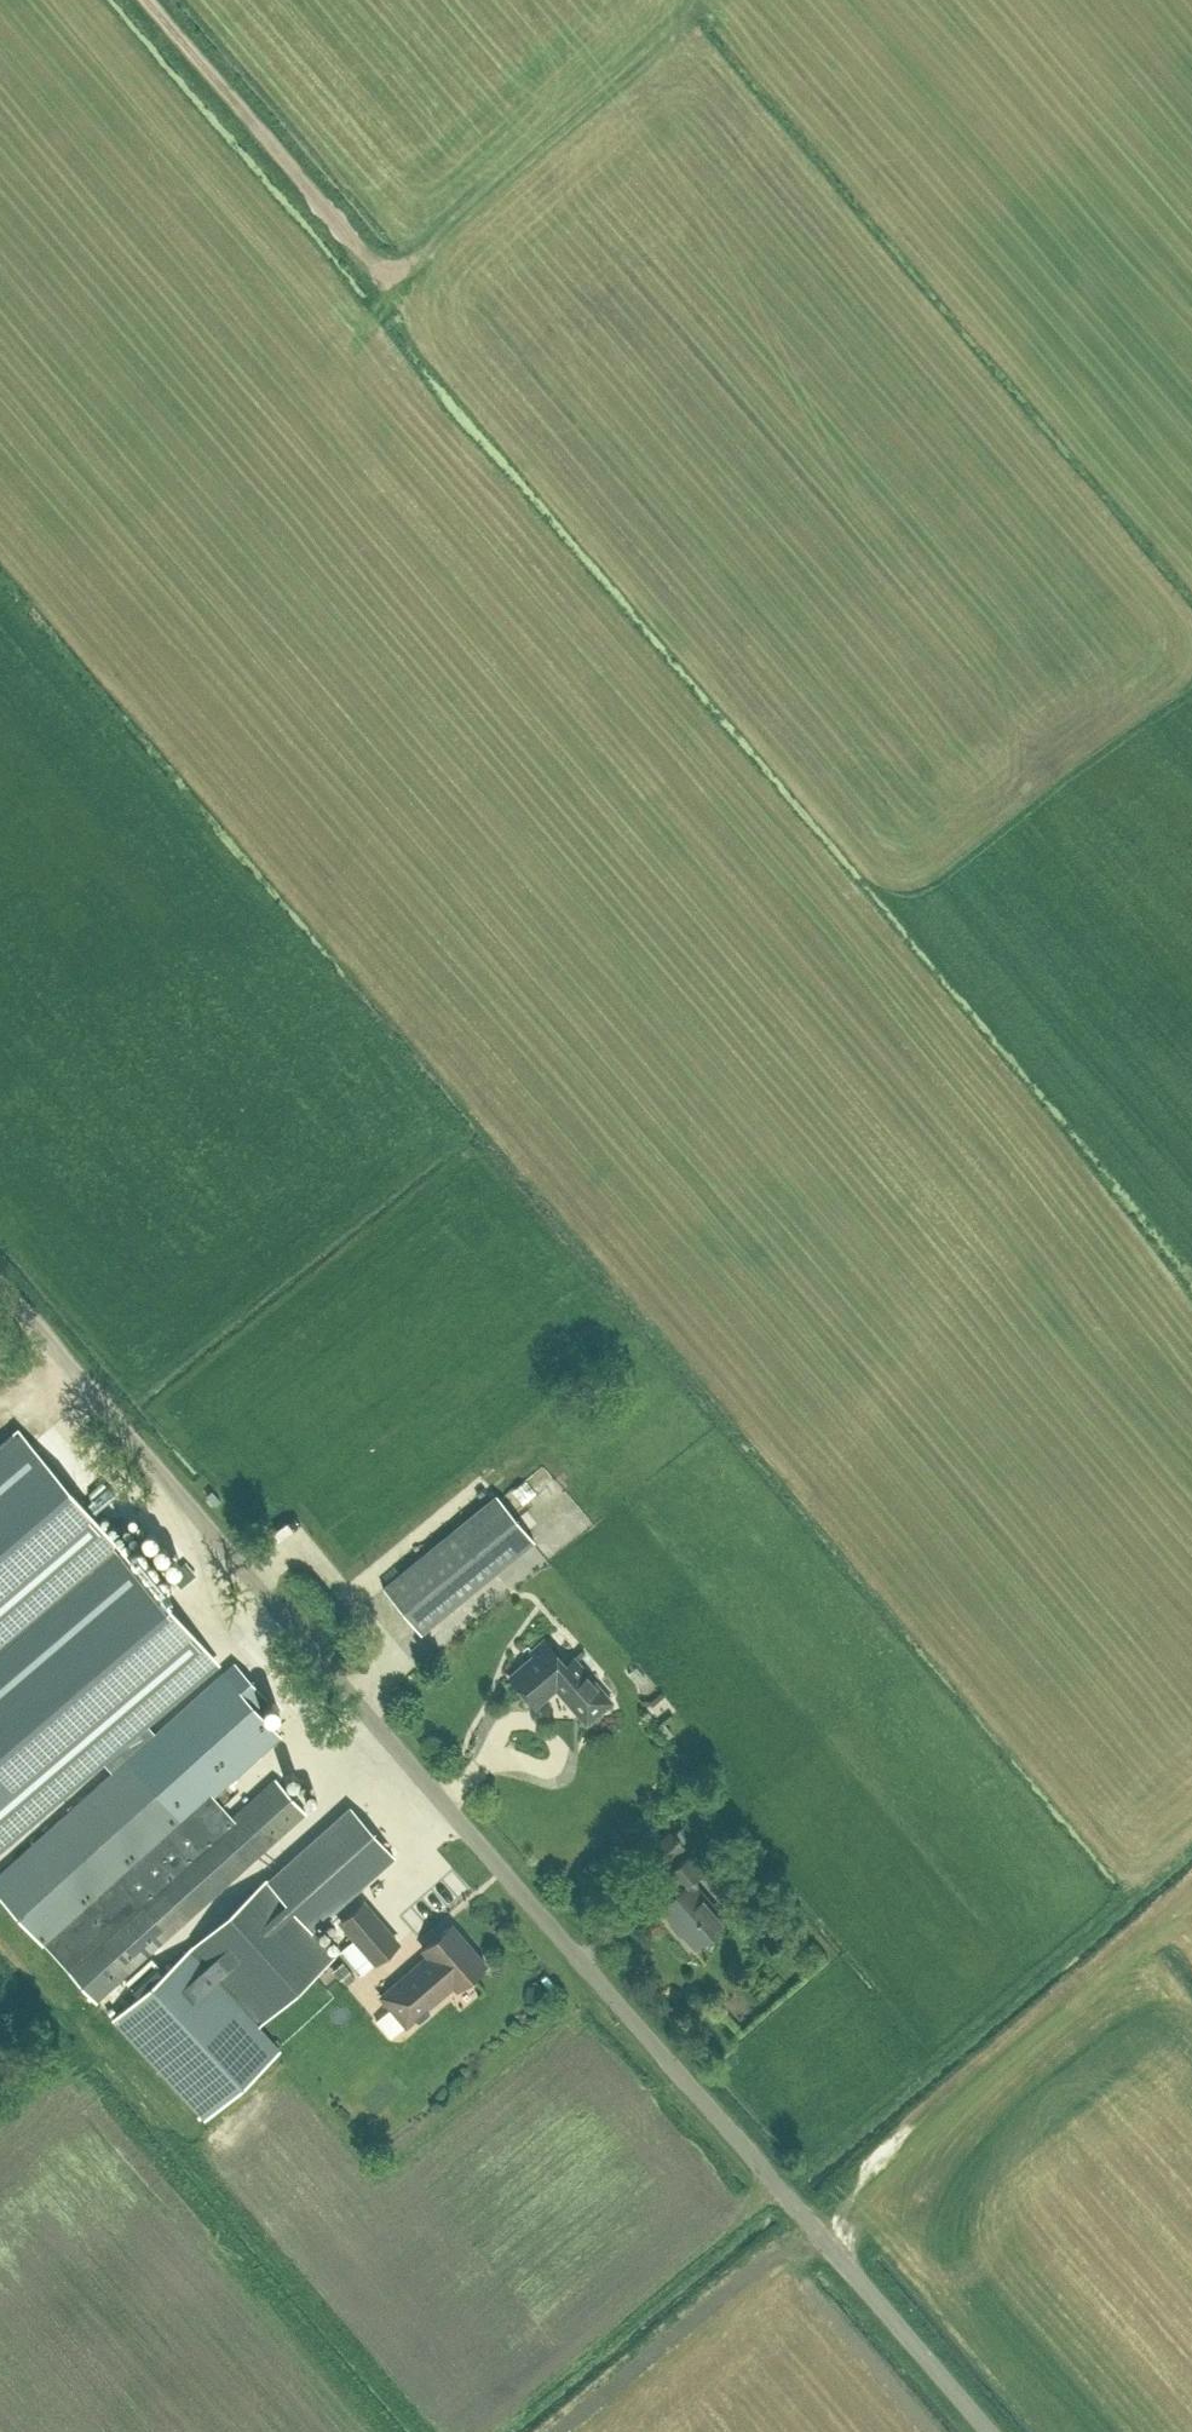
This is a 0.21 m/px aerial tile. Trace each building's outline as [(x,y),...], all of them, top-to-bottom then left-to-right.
[(214,1665),(13,1431),(0,1442),(0,1848),(214,1665)] [(420,1631),(533,1538),(496,1492),(382,1585),(420,1631)] [(534,1653),(508,1675),(533,1704),(555,1685),(571,1671),(564,1663),(543,1639),(531,1650),(534,1653)] [(571,1671),(555,1685),(585,1720),(610,1699),(572,1656),(564,1663),(571,1671)] [(126,1971),(306,1811),(276,1776),(139,1898),(120,1877),(183,1821),(126,1757),(0,1869),(0,1892),(94,1999),(126,1971)] [(256,2022),(333,1952),(309,1927),(309,1928),(306,1925),(377,1860),(336,1815),(282,1864),(283,1864),(265,1880),(190,1948),(256,2022)] [(668,1831),(645,1851),(659,1866),(681,1847),(668,1831)] [(695,1944),(726,1918),(691,1878),(703,1868),(693,1853),(669,1872),(680,1886),(660,1903),(695,1944)] [(395,1946),(358,1902),(335,1921),(372,1965),(395,1946)] [(438,1986),(448,1977),(457,1986),(485,1962),(451,1922),(422,1946),(435,1961),(424,1970),(422,1968),(414,1967),(382,1996),(408,2025),(415,2018),(421,2020),(431,2011),(430,2005),(444,1992),(438,1986)] [(359,1973),(371,1963),(350,1939),(338,1950),(359,1973)] [(189,1948),(189,1947),(111,2019),(203,2119),(280,2048),(256,2022),(189,1948)]
